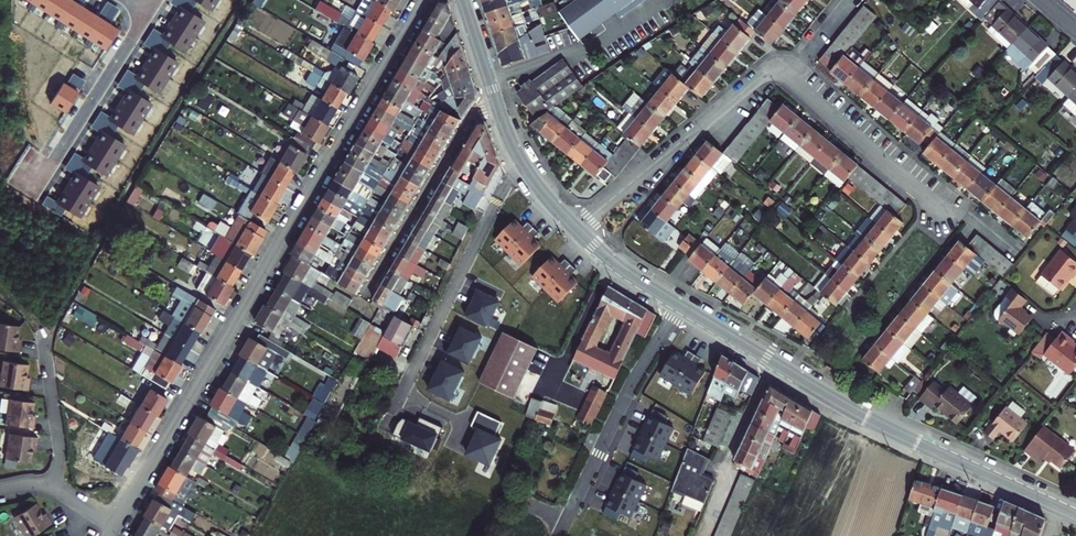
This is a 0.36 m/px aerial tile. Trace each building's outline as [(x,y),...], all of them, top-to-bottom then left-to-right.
[(67,0),(22,0),(105,52),(118,32),(67,0)] [(183,11),(190,15),(196,5),(189,0),(173,0),(169,6),(181,13),(183,11)] [(189,0),(196,5),(209,13),(217,0),(189,0)] [(251,6),(258,10),(264,0),(255,0),(251,6)] [(371,0),(363,0),(356,13),(379,27),(389,11),(371,0)] [(389,11),(392,13),(400,0),(371,0),(389,11)] [(486,17),(520,6),(519,0),(502,0),(483,6),(486,17)] [(560,15),(579,42),(617,15),(621,20),(649,0),(581,0),(560,15)] [(802,0),(782,0),(779,5),(794,17),(806,3),(802,0)] [(1005,0),(959,0),(968,8),(974,2),(991,16),(1001,5),(1005,0)] [(528,15),(530,14),(537,12),(533,2),(529,3),(531,8),(527,10),(528,15)] [(1003,3),(1001,5),(991,16),(986,21),(996,31),(993,35),(1011,51),(1030,28),(1003,3)] [(118,12),(106,4),(98,16),(111,24),(118,12)] [(449,47),(458,37),(447,6),(440,4),(424,31),(442,43),(449,47)] [(779,5),(766,19),(782,32),(794,17),(779,5)] [(356,13),(355,13),(350,22),(340,17),(339,19),(317,6),(314,11),(336,24),(343,28),(369,44),(379,27),(356,13)] [(486,17),(490,27),(523,16),(524,16),(520,6),(486,17)] [(190,15),(183,11),(181,13),(165,39),(163,42),(170,46),(183,54),(202,23),(190,15)] [(865,11),(860,16),(873,26),(877,20),(865,11)] [(530,14),(533,24),(536,23),(540,22),(537,12),(530,14)] [(749,30),(754,35),(766,19),(761,15),(749,30)] [(516,30),(526,27),(523,16),(490,27),(493,38),(516,30)] [(873,26),(860,16),(855,22),(868,32),(873,26)] [(755,36),(769,48),(782,32),(766,19),(754,35),(755,36)] [(855,22),(851,28),(863,38),(868,32),(855,22)] [(749,30),(741,24),(736,31),(734,29),(728,37),(720,30),(714,37),(722,44),(738,57),(755,36),(754,35),(749,30)] [(530,36),(500,57),(504,69),(550,54),(548,47),(534,51),(533,45),(545,40),(543,27),(538,31),(530,36)] [(369,44),(343,28),(330,52),(345,62),(358,70),(372,45),(369,44)] [(851,28),(846,34),(858,44),(863,38),(851,28)] [(1059,53),(1030,28),(1011,51),(1009,52),(1038,78),(1057,56),(1059,53)] [(493,38),(500,57),(530,36),(527,31),(523,32),(518,36),(516,30),(493,38)] [(165,39),(153,31),(143,47),(155,55),(157,52),(164,57),(170,46),(163,42),(165,39)] [(424,31),(415,46),(437,59),(439,60),(440,59),(442,57),(436,53),(442,43),(424,31)] [(858,44),(846,34),(841,40),(853,50),(858,44)] [(440,59),(449,66),(462,50),(458,37),(449,47),(442,57),(440,59)] [(702,52),(710,59),(726,72),(738,57),(722,44),(714,37),(702,52)] [(853,50),(841,40),(836,46),(849,56),(851,53),(853,50)] [(330,52),(312,42),(307,52),(335,69),(336,66),(341,69),(345,62),(330,52)] [(415,46),(407,59),(426,70),(431,60),(435,62),(437,59),(415,46)] [(849,56),(836,46),(831,52),(844,62),(849,56)] [(446,75),(468,68),(462,50),(449,66),(446,70),(444,70),(446,75)] [(164,57),(157,52),(155,55),(139,80),(137,83),(144,88),(157,96),(177,65),(164,57)] [(698,74),(714,87),(726,72),(710,59),(702,52),(690,67),(698,74)] [(831,52),(827,58),(839,68),(844,62),(831,52)] [(831,78),(846,90),(859,74),(864,67),(867,65),(851,53),(849,56),(844,62),(839,68),(834,75),(831,78)] [(1052,79),(1066,64),(1057,56),(1038,78),(1037,79),(1045,86),(1052,79)] [(827,58),(821,65),(834,75),(839,68),(827,58)] [(407,59),(401,70),(426,85),(429,79),(436,84),(439,81),(436,79),(435,74),(434,74),(430,72),(426,70),(407,59)] [(1052,79),(1072,97),(1075,92),(1075,74),(1066,64),(1052,79)] [(563,65),(532,86),(531,84),(521,91),(522,93),(517,96),(537,124),(546,118),(583,93),(563,65)] [(321,79),(332,85),(347,94),(349,96),(358,79),(341,69),(336,66),(335,69),(333,72),(323,74),(314,69),(311,74),(321,79)] [(864,67),(859,74),(873,86),(879,80),(864,67)] [(451,86),(472,79),(468,68),(446,75),(447,76),(451,86)] [(426,85),(401,70),(397,76),(394,82),(412,93),(414,90),(421,95),(426,85)] [(137,83),(139,80),(127,73),(117,89),(128,96),(130,93),(138,98),(144,88),(137,83)] [(321,79),(311,74),(308,78),(318,84),(321,79)] [(656,89),(661,94),(674,79),(668,74),(656,89)] [(714,87),(698,74),(686,89),(690,92),(702,102),(714,87)] [(859,74),(846,90),(861,102),(873,86),(859,74)] [(68,85),(80,92),(85,83),(73,76),(68,85)] [(441,104),(475,89),(472,79),(451,86),(452,90),(438,96),(441,104)] [(686,89),(674,79),(661,94),(678,107),(690,92),(686,89)] [(879,80),(873,86),(888,99),(894,92),(879,80)] [(414,106),(421,95),(414,90),(412,93),(394,82),(388,91),(407,102),(414,106)] [(78,94),(63,85),(50,105),(65,114),(78,94)] [(332,85),(322,102),(337,111),(347,94),(332,85)] [(873,86),(861,102),(875,114),(888,99),(873,86)] [(477,96),(475,89),(441,104),(439,105),(441,109),(451,104),(455,111),(450,117),(462,122),(476,102),(477,96)] [(388,91),(383,100),(402,111),(407,102),(388,91)] [(1072,97),(1066,103),(1075,113),(1075,92),(1072,97)] [(138,98),(130,93),(128,96),(112,121),(110,124),(118,129),(131,137),(150,106),(138,98)] [(661,94),(650,108),(666,121),(678,107),(661,94)] [(300,112),(327,128),(337,111),(322,102),(312,97),(305,109),(293,102),(291,106),(300,112)] [(636,97),(624,112),(625,113),(628,109),(634,113),(642,102),(636,97)] [(888,99),(875,114),(890,126),(902,111),(888,99)] [(399,114),(402,111),(383,100),(378,109),(396,120),(409,127),(412,130),(414,128),(414,127),(416,124),(399,114)] [(779,110),(766,100),(761,106),(774,116),(779,110)] [(666,121),(650,108),(642,102),(634,113),(628,109),(625,113),(631,118),(653,136),(666,121)] [(769,121),(784,134),(797,117),(783,105),(779,110),(774,116),(769,121)] [(907,105),(902,111),(917,123),(921,117),(907,105)] [(774,116),(761,106),(755,113),(768,123),(769,121),(774,116)] [(378,109),(373,118),(391,129),(396,120),(378,109)] [(402,111),(399,114),(416,124),(418,120),(402,111)] [(422,123),(427,113),(423,111),(418,120),(422,123)] [(902,111),(890,126),(904,139),(917,123),(902,111)] [(318,146),(329,129),(327,128),(300,112),(294,121),(306,128),(301,136),(294,132),(290,139),(308,149),(312,143),(318,146)] [(755,113),(751,118),(764,129),(768,123),(755,113)] [(90,130),(102,137),(104,135),(111,139),(118,129),(110,124),(112,121),(101,114),(90,130)] [(441,114),(436,121),(455,131),(462,122),(450,117),(441,114)] [(464,171),(488,130),(483,116),(452,169),(462,174),(464,171)] [(552,123),(559,128),(564,123),(557,117),(552,123)] [(794,151),(812,129),(797,117),(784,134),(780,139),(794,151)] [(921,117),(917,123),(938,141),(941,136),(943,135),(921,117)] [(391,129),(373,118),(367,127),(385,138),(391,129)] [(559,128),(552,123),(546,118),(537,124),(530,129),(554,150),(573,127),(565,121),(564,123),(559,128)] [(618,133),(624,139),(629,142),(640,151),(653,136),(631,118),(618,133)] [(751,118),(746,124),(759,134),(764,129),(751,118)] [(436,121),(432,128),(451,138),(455,131),(436,121)] [(917,123),(904,139),(918,150),(921,146),(929,152),(937,143),(938,141),(917,123)] [(759,134),(746,124),(741,130),(754,140),(759,134)] [(385,138),(367,127),(362,136),(380,147),(385,138)] [(554,150),(567,161),(580,145),(586,138),(573,127),(554,150)] [(432,128),(428,135),(447,146),(451,138),(432,128)] [(808,163),(826,141),(812,129),(794,151),(808,163)] [(493,147),(488,130),(464,171),(467,174),(469,171),(476,176),(493,147)] [(754,140),(741,130),(736,136),(749,147),(754,140)] [(111,139),(104,135),(102,137),(86,163),(84,166),(92,170),(104,178),(124,147),(111,139)] [(428,135),(424,142),(442,153),(447,146),(428,135)] [(362,136),(357,145),(375,156),(380,147),(362,136)] [(736,136),(731,142),(744,152),(749,147),(736,136)] [(937,143),(951,155),(956,149),(941,136),(938,141),(937,143)] [(599,150),(586,138),(580,145),(594,156),(599,150)] [(289,148),(280,164),(294,172),(297,173),(306,157),(304,156),(308,149),(290,139),(287,146),(289,148)] [(808,163),(823,175),(841,154),(826,141),(808,163)] [(424,142),(418,151),(437,162),(442,153),(424,142)] [(629,142),(624,147),(637,157),(641,152),(640,151),(629,142)] [(744,152),(731,142),(726,148),(739,159),(744,152)] [(706,143),(695,157),(710,168),(721,155),(706,143)] [(939,170),(951,155),(937,143),(929,152),(924,158),(939,170)] [(352,152),(352,154),(370,164),(375,156),(357,145),(352,152)] [(567,161),(580,172),(594,156),(580,145),(567,161)] [(260,152),(270,158),(273,153),(263,147),(260,152)] [(476,176),(470,188),(469,189),(471,190),(463,205),(474,211),(494,179),(500,167),(493,147),(476,176)] [(624,147),(619,154),(632,163),(637,157),(624,147)] [(726,148),(721,155),(734,165),(739,159),(726,148)] [(951,155),(966,167),(971,161),(956,149),(951,155)] [(418,151),(413,160),(432,171),(435,165),(437,162),(418,151)] [(270,158),(260,152),(258,156),(267,162),(270,158)] [(352,154),(346,163),(364,174),(370,164),(352,154)] [(619,154),(614,159),(627,169),(632,163),(619,154)] [(841,154),(823,175),(822,176),(838,189),(846,179),(856,166),(841,154)] [(64,171),(76,179),(78,176),(85,181),(92,170),(84,166),(86,163),(74,155),(64,171)] [(951,155),(939,170),(953,182),(966,167),(951,155)] [(597,181),(604,171),(608,167),(594,156),(580,172),(594,184),(597,181)] [(710,168),(695,157),(685,171),(699,182),(710,168)] [(627,169),(614,159),(609,165),(622,175),(627,169)] [(413,160),(407,169),(426,180),(432,171),(413,160)] [(966,167),(980,179),(985,174),(971,161),(966,167)] [(376,182),(364,174),(346,163),(340,172),(359,183),(374,192),(377,188),(379,184),(376,182)] [(294,172),(280,164),(270,180),(284,189),(294,172)] [(622,175),(609,165),(608,167),(604,171),(613,178),(617,181),(622,175)] [(856,166),(846,179),(852,183),(862,170),(856,166)] [(953,182),(968,195),(980,179),(966,167),(953,182)] [(407,169),(402,178),(421,189),(426,180),(407,169)] [(454,189),(458,181),(462,174),(452,169),(451,170),(443,183),(454,189)] [(382,179),(396,188),(415,199),(421,189),(402,178),(388,170),(382,179)] [(852,183),(858,188),(868,176),(862,170),(852,183)] [(604,171),(597,181),(606,187),(613,178),(604,171)] [(699,182),(685,171),(674,184),(688,196),(699,182)] [(340,172),(335,182),(353,193),(359,183),(340,172)] [(259,197),(274,205),(284,189),(270,180),(260,175),(253,187),(243,181),(240,186),(250,191),(259,197)] [(85,181),(78,176),(76,179),(58,206),(58,207),(65,211),(78,220),(98,189),(85,181)] [(858,188),(864,193),(874,181),(868,176),(858,188)] [(380,189),(391,196),(410,207),(415,199),(396,188),(382,179),(381,181),(379,184),(377,188),(380,189)] [(980,179),(968,195),(982,207),(995,192),(980,179)] [(864,193),(870,198),(880,186),(874,181),(864,193)] [(335,182),(329,191),(348,201),(353,193),(335,182)] [(451,208),(460,193),(454,189),(443,183),(435,198),(451,208)] [(663,199),(677,210),(688,196),(674,184),(663,199)] [(250,191),(240,186),(237,190),(247,195),(250,191)] [(870,198),(876,203),(886,190),(880,186),(870,198)] [(995,192),(982,207),(997,219),(1009,204),(1014,198),(999,186),(995,192)] [(136,188),(126,204),(133,208),(143,192),(136,188)] [(371,197),(385,206),(404,217),(410,207),(391,196),(380,189),(377,188),(374,192),(371,197)] [(877,204),(882,208),(892,195),(886,190),(876,203),(877,204)] [(342,212),(348,201),(329,191),(323,200),(342,212)] [(892,195),(882,208),(887,212),(897,200),(892,195)] [(259,197),(250,212),(267,222),(276,206),(274,205),(259,197)] [(443,221),(451,208),(435,198),(426,212),(443,221)] [(58,207),(58,206),(47,199),(41,207),(60,219),(65,211),(58,207)] [(677,210),(663,199),(653,212),(667,223),(677,210)] [(323,200),(318,209),(337,221),(342,212),(323,200)] [(887,212),(894,218),(904,205),(897,200),(887,212)] [(887,212),(882,208),(877,204),(866,218),(888,235),(899,222),(894,218),(887,212)] [(1009,204),(997,219),(1011,231),(1023,216),(1009,204)] [(1023,216),(1011,231),(1024,242),(1040,223),(1046,228),(1055,217),(1051,214),(1048,217),(1033,204),(1023,216)] [(385,206),(380,215),(399,225),(404,217),(385,206)] [(318,209),(313,218),(332,230),(340,235),(345,226),(337,221),(318,209)] [(1070,218),(1075,222),(1067,233),(1075,240),(1075,211),(1070,218)] [(434,236),(443,221),(426,212),(417,227),(434,236)] [(667,223),(653,212),(641,227),(663,244),(675,230),(667,223)] [(205,228),(219,236),(250,254),(252,256),(267,232),(238,215),(230,229),(218,222),(216,226),(210,223),(207,223),(205,228)] [(380,215),(375,223),(394,234),(399,225),(380,215)] [(332,230),(313,218),(307,228),(326,239),(332,230)] [(888,235),(866,218),(854,231),(861,236),(877,249),(888,235)] [(522,229),(514,221),(495,241),(508,254),(533,228),(528,223),(522,229)] [(352,228),(367,237),(364,241),(383,252),(389,243),(370,232),(359,226),(355,223),(352,228)] [(375,223),(370,232),(389,243),(394,234),(375,223)] [(460,224),(457,230),(466,235),(469,229),(460,224)] [(115,225),(110,234),(121,241),(127,232),(115,225)] [(411,238),(409,241),(425,251),(434,236),(417,227),(411,238)] [(304,233),(302,237),(321,248),(326,239),(307,228),(304,233)] [(351,229),(349,233),(364,241),(367,237),(352,228),(351,229)] [(539,234),(533,228),(508,254),(521,267),(541,247),(533,239),(539,234)] [(463,241),(466,235),(457,230),(454,236),(463,241)] [(349,233),(348,236),(362,244),(364,241),(349,233)] [(677,248),(683,252),(694,239),(687,235),(677,248)] [(209,253),(215,256),(240,271),(250,254),(219,236),(209,253)] [(348,242),(359,249),(378,260),(383,252),(364,241),(362,244),(348,236),(346,238),(345,240),(348,242)] [(861,236),(850,250),(866,263),(877,249),(861,236)] [(302,237),(296,246),(315,257),(321,248),(302,237)] [(968,249),(974,254),(984,242),(978,237),(969,249),(968,249)] [(700,244),(694,239),(683,252),(689,257),(687,260),(701,271),(714,255),(719,249),(705,238),(700,244)] [(409,241),(400,256),(416,266),(425,251),(409,241)] [(974,254),(980,259),(990,246),(984,242),(974,254)] [(951,260),(965,271),(971,277),(983,261),(980,259),(974,254),(968,249),(969,249),(963,244),(951,260)] [(294,258),(309,268),(315,257),(296,246),(290,256),(294,258)] [(990,246),(980,259),(983,261),(987,264),(996,251),(990,246)] [(359,249),(354,258),(373,269),(378,261),(378,260),(359,249)] [(701,271),(714,282),(727,266),(732,259),(719,249),(714,255),(701,271)] [(850,250),(839,264),(855,277),(866,263),(850,250)] [(987,264),(993,269),(1002,256),(996,251),(987,264)] [(1035,285),(1053,300),(1071,278),(1073,280),(1075,275),(1075,266),(1061,253),(1035,285)] [(195,268),(229,288),(240,271),(215,256),(208,268),(198,262),(195,268)] [(400,256),(391,272),(407,281),(411,274),(422,280),(426,272),(416,266),(400,256)] [(993,269),(999,274),(1009,261),(1002,256),(993,269)] [(560,265),(552,257),(533,277),(546,290),(571,264),(566,259),(560,265)] [(285,277),(300,285),(310,268),(309,268),(294,258),(283,276),(285,277)] [(354,258),(349,267),(368,278),(373,269),(354,258)] [(714,282),(729,293),(741,277),(747,271),(732,259),(727,266),(714,282)] [(451,266),(442,260),(438,266),(447,272),(451,266)] [(939,275),(953,286),(965,271),(951,260),(939,275)] [(999,274),(1005,278),(1012,270),(1016,266),(1009,261),(999,274)] [(577,270),(571,264),(546,290),(559,303),(578,284),(570,276),(577,270)] [(839,264),(828,277),(844,290),(855,277),(839,264)] [(349,267),(343,276),(362,287),(368,278),(349,267)] [(195,290),(222,306),(232,289),(229,288),(195,268),(192,272),(202,278),(195,290)] [(306,289),(309,284),(316,272),(310,268),(300,285),(306,289)] [(391,272),(382,287),(398,295),(398,296),(407,281),(391,272)] [(953,286),(939,275),(927,289),(941,301),(948,307),(960,292),(953,286)] [(338,285),(356,297),(362,287),(343,276),(338,285)] [(780,287),(766,276),(763,279),(777,290),(780,287)] [(275,294),(290,302),(300,285),(285,277),(275,294)] [(741,277),(729,293),(743,304),(751,294),(756,289),(741,277)] [(844,290),(828,277),(816,291),(832,304),(844,290)] [(756,289),(751,294),(765,306),(777,290),(763,279),(756,289)] [(306,289),(347,312),(352,303),(336,294),(333,298),(309,284),(306,289)] [(398,295),(382,287),(373,302),(394,313),(403,298),(398,296),(398,295)] [(597,372),(592,384),(608,392),(635,334),(636,334),(647,310),(608,288),(574,360),(597,372)] [(915,305),(929,316),(941,301),(927,289),(915,305)] [(199,333),(213,309),(180,290),(176,298),(181,301),(191,307),(183,322),(182,324),(196,332),(199,333)] [(777,290),(765,306),(779,317),(792,302),(777,290)] [(1033,320),(1021,311),(1027,303),(1013,292),(995,315),(994,318),(996,322),(1007,332),(1010,329),(1019,336),(1033,320)] [(266,311),(280,319),(290,302),(275,294),(266,311)] [(810,306),(797,296),(794,299),(807,310),(810,306)] [(779,317),(792,327),(805,312),(807,310),(794,299),(792,302),(779,317)] [(191,307),(181,301),(173,316),(183,322),(191,307)] [(915,305),(903,319),(918,331),(925,337),(936,322),(929,316),(915,305)] [(266,311),(264,310),(254,327),(270,337),(280,319),(266,311)] [(655,315),(647,310),(636,334),(635,334),(645,338),(655,315)] [(805,312),(813,319),(815,316),(807,310),(805,312)] [(172,318),(161,312),(159,317),(169,323),(172,318)] [(805,312),(792,327),(805,338),(817,323),(813,319),(805,312)] [(402,348),(413,327),(393,317),(382,337),(402,348)] [(173,339),(182,324),(172,318),(169,323),(163,333),(173,339)] [(918,331),(903,319),(891,334),(906,346),(918,331)] [(355,340),(361,343),(369,330),(371,326),(365,323),(355,340)] [(196,332),(182,324),(173,339),(172,340),(186,349),(196,332)] [(19,354),(20,345),(17,345),(17,341),(19,328),(0,326),(0,351),(19,354)] [(359,348),(372,356),(382,337),(369,330),(361,343),(359,348)] [(918,331),(906,346),(913,352),(925,337),(918,331)] [(186,349),(172,340),(159,333),(155,340),(158,342),(155,347),(145,340),(142,346),(177,365),(186,349)] [(537,351),(504,333),(479,383),(513,400),(537,351)] [(891,334),(879,349),(894,361),(906,346),(891,334)] [(1045,358),(1070,378),(1075,371),(1075,351),(1073,348),(1075,345),(1063,336),(1056,343),(1052,350),(1043,343),(1038,349),(1047,356),(1045,358)] [(239,361),(253,368),(262,353),(282,364),(287,355),(280,351),(266,343),(256,337),(251,347),(246,344),(237,360),(239,361)] [(283,345),(270,337),(266,343),(280,351),(283,345)] [(397,358),(402,348),(382,337),(372,356),(374,356),(378,349),(397,358)] [(1048,337),(1043,343),(1052,350),(1056,343),(1048,337)] [(177,365),(142,346),(139,351),(149,356),(138,375),(163,390),(167,383),(169,384),(179,366),(177,365)] [(879,349),(868,364),(883,375),(894,361),(879,349)] [(694,354),(688,350),(683,358),(674,353),(661,375),(676,384),(694,354)] [(696,366),(700,358),(694,354),(676,384),(692,393),(705,371),(696,366)] [(722,356),(708,394),(720,401),(735,364),(722,356)] [(229,377),(243,385),(253,368),(239,361),(229,377)] [(3,363),(0,388),(28,392),(30,383),(26,383),(26,379),(28,366),(3,363)] [(759,378),(735,364),(720,401),(732,408),(740,389),(751,396),(759,378)] [(243,385),(229,377),(219,394),(233,402),(243,385)] [(921,382),(914,377),(905,389),(911,394),(921,382)] [(934,384),(919,402),(931,413),(935,409),(955,427),(971,410),(949,391),(946,394),(934,384)] [(771,385),(763,402),(779,410),(780,408),(783,409),(782,411),(785,413),(791,398),(771,385)] [(577,420),(592,427),(604,402),(608,394),(593,387),(577,420)] [(153,415),(156,416),(166,400),(148,389),(138,406),(153,415)] [(132,397),(122,391),(119,396),(130,401),(132,397)] [(233,402),(219,394),(217,394),(208,410),(223,419),(233,402)] [(127,406),(130,401),(119,396),(117,400),(127,406)] [(531,398),(523,416),(529,418),(551,426),(557,409),(531,398)] [(790,433),(803,405),(791,398),(785,413),(781,423),(779,427),(783,430),(790,433)] [(10,402),(2,401),(0,414),(8,415),(10,402)] [(8,415),(7,426),(35,430),(36,421),(32,421),(33,417),(35,404),(10,401),(10,402),(8,415)] [(779,410),(763,402),(758,412),(775,420),(779,410)] [(807,427),(815,432),(821,419),(822,416),(803,405),(790,433),(798,437),(793,448),(785,444),(783,449),(794,454),(807,427)] [(153,415),(138,406),(129,423),(144,431),(153,415)] [(716,448),(732,414),(717,407),(708,430),(705,438),(703,442),(716,448)] [(652,410),(641,433),(665,445),(673,428),(663,423),(666,417),(652,410)] [(758,412),(752,424),(769,432),(772,433),(775,435),(778,429),(779,427),(781,423),(777,421),(775,420),(758,412)] [(1005,412),(984,437),(992,443),(999,435),(1013,445),(1026,429),(1005,412)] [(196,424),(187,440),(189,442),(203,450),(217,426),(203,418),(198,425),(196,424)] [(100,429),(87,422),(79,436),(92,444),(97,434),(107,440),(110,435),(100,429)] [(144,431),(129,423),(119,440),(134,449),(144,431)] [(769,432),(752,424),(746,436),(763,444),(766,446),(770,447),(772,444),(773,440),(775,435),(772,433),(769,432)] [(102,425),(100,429),(110,435),(112,431),(102,425)] [(705,438),(708,430),(703,427),(700,436),(705,438)] [(783,449),(785,444),(790,433),(783,430),(778,442),(773,440),(772,444),(783,449)] [(1042,431),(1025,453),(1040,466),(1045,459),(1059,472),(1073,455),(1042,431)] [(665,445),(641,433),(630,457),(644,463),(647,456),(657,461),(665,445)] [(11,435),(8,461),(32,464),(34,451),(34,447),(38,448),(39,439),(11,435)] [(746,436),(740,449),(764,460),(770,447),(766,446),(763,444),(746,436)] [(134,449),(119,440),(109,458),(106,456),(102,465),(119,474),(123,466),(126,468),(136,450),(134,449)] [(179,458),(193,466),(203,450),(189,442),(179,458)] [(704,476),(710,460),(709,460),(687,448),(673,491),(688,497),(685,504),(703,511),(716,481),(704,476)] [(747,468),(751,470),(755,472),(759,474),(764,460),(740,449),(734,461),(735,462),(739,464),(743,466),(747,468)] [(179,458),(169,476),(183,484),(193,466),(179,458)] [(625,467),(614,490),(638,501),(646,484),(636,480),(639,473),(625,467)] [(153,499),(154,500),(178,513),(183,506),(185,508),(189,507),(192,502),(191,498),(188,497),(193,489),(183,484),(169,476),(167,475),(153,499)] [(742,476),(738,485),(752,490),(753,488),(755,483),(742,476)] [(912,480),(905,500),(932,509),(939,488),(912,480)] [(738,485),(736,490),(749,496),(752,490),(738,485)] [(929,518),(926,527),(923,535),(931,535),(935,522),(950,527),(954,516),(961,496),(939,488),(932,509),(929,518)] [(638,501),(614,490),(603,513),(617,520),(620,513),(630,518),(638,501)] [(749,496),(736,490),(733,497),(746,503),(749,496)] [(969,523),(977,501),(961,496),(954,516),(962,518),(958,529),(962,530),(960,535),(965,535),(969,523)] [(733,497),(730,504),(743,510),(746,503),(733,497)] [(140,523),(142,525),(157,533),(162,535),(166,535),(174,521),(187,528),(191,521),(178,513),(154,500),(140,523)] [(993,507),(977,501),(969,523),(985,529),(993,507)] [(1018,507),(1004,501),(996,525),(1011,530),(1018,507)] [(730,504),(727,510),(740,516),(743,510),(730,504)] [(15,519),(26,535),(36,535),(53,526),(48,518),(45,520),(43,517),(36,506),(15,519)] [(1018,507),(1011,530),(1010,532),(1021,535),(1029,512),(1018,507)] [(727,510),(724,517),(738,523),(740,516),(727,510)] [(1046,520),(1036,515),(1029,512),(1021,535),(1040,535),(1046,520)] [(919,525),(926,527),(929,518),(922,515),(919,525)] [(738,523),(724,517),(721,523),(735,529),(738,523)] [(721,523),(719,530),(732,535),(735,529),(721,523)] [(157,533),(142,525),(136,535),(155,535),(157,533)] [(996,525),(994,530),(1009,535),(1010,532),(1011,530),(996,525)]
